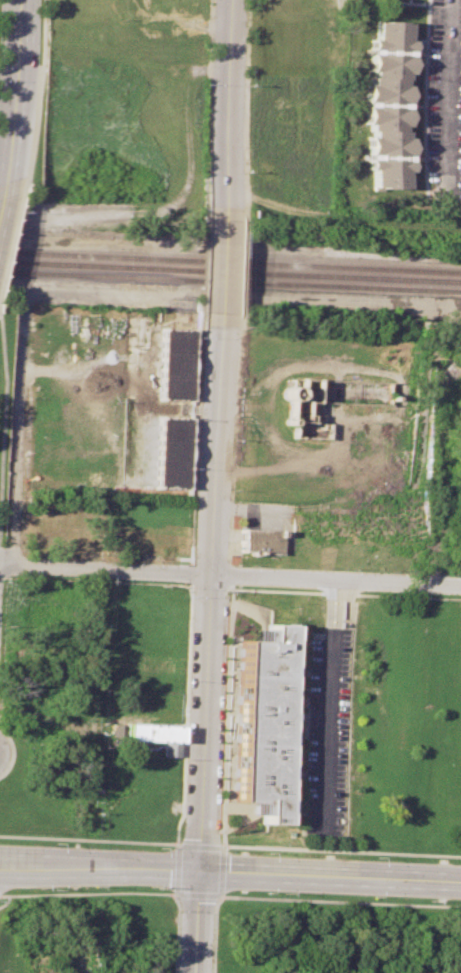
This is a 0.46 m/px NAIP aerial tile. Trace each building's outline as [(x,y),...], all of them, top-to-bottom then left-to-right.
[(364,124),(365,82),(371,82),(371,76),(374,76),(375,71),(369,70),(370,39),(376,39),(376,20),(408,21),(408,39),(412,39),(411,71),(407,71),(406,77),(403,77),(403,85),(407,85),(406,124),(401,124),(401,130),(405,131),(405,137),(410,137),(409,171),(402,170),(402,187),(368,187),(368,169),(364,169),(364,135),(371,135),(371,130),(367,130),(367,124),(364,124)] [(160,328),(193,328),(191,401),(157,399),(160,328)] [(289,437),(326,438),(327,421),(322,421),(322,414),(309,414),(310,402),(394,405),(395,400),(400,398),(395,393),(395,382),(290,379),(291,385),(282,391),(285,400),(290,402),(289,417),(285,422),(289,426),(289,437)] [(157,418),(189,419),(188,490),(156,488),(157,418)] [(241,551),(240,530),(281,531),(280,553),(258,553),(254,555),(249,552),(241,551)] [(228,797),(234,634),(260,635),(260,624),(269,624),(269,619),(295,620),(288,824),(263,823),(263,811),(257,811),(257,798),(228,797)] [(161,754),(162,745),(136,744),(136,739),(132,738),(133,722),(180,724),(179,755),(161,754)]
